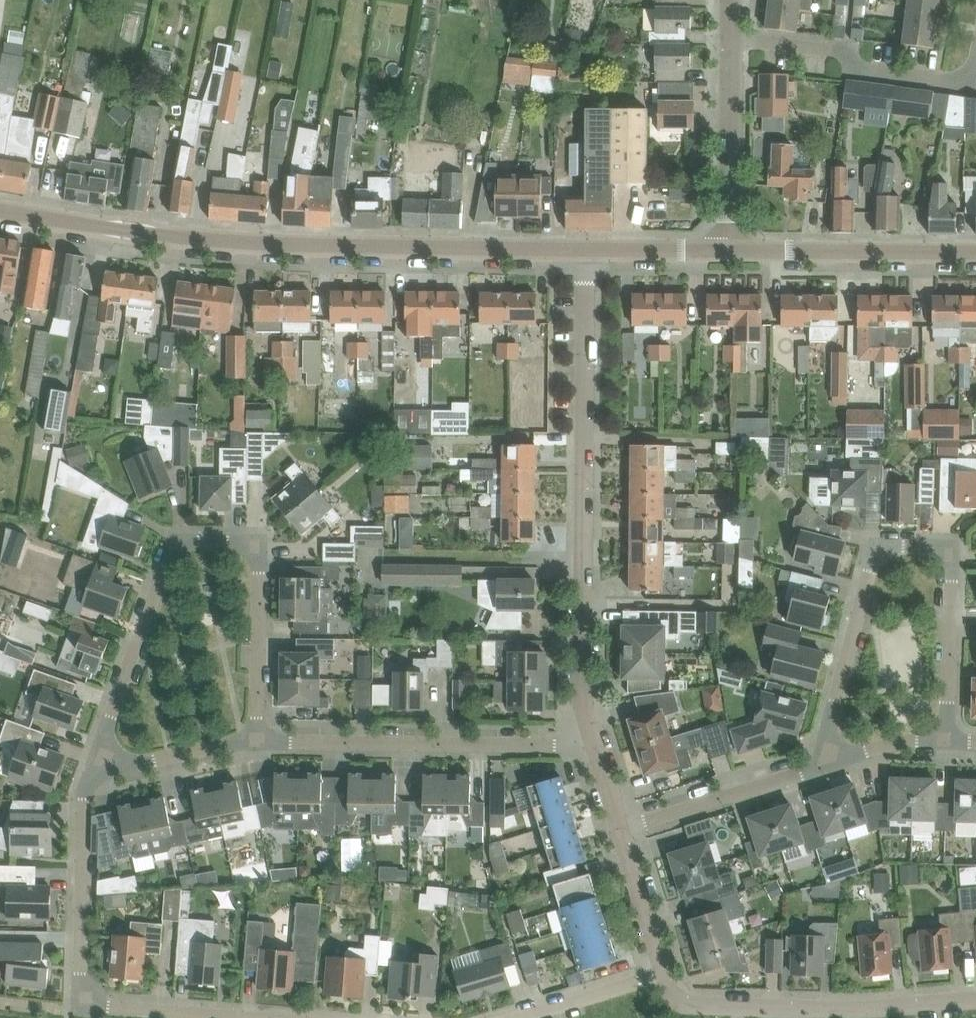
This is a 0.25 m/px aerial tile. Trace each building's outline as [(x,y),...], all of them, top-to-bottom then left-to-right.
[(769,6),(799,10),(800,0),(769,0),(769,6)] [(908,0),(906,22),(936,26),(939,4),(908,0)] [(799,10),(769,6),(766,29),(797,32),(799,10)] [(650,45),(656,45),(656,44),(683,44),(683,28),(691,28),(691,7),(683,7),(656,7),(656,32),(650,32),(650,45)] [(279,20),(275,37),(288,40),(291,22),(279,20)] [(936,26),(906,22),(903,44),(933,48),(936,26)] [(833,37),(845,38),(846,28),(835,26),(833,37)] [(851,39),(861,40),(862,41),(864,30),(852,28),(851,39)] [(595,32),(592,41),(601,44),(605,35),(595,32)] [(550,41),(547,59),(560,62),(563,43),(550,41)] [(655,82),(659,82),(683,82),(683,81),(683,65),(691,65),(691,44),(683,44),(656,44),(656,45),(655,82)] [(87,102),(81,101),(91,53),(74,49),(64,97),(63,97),(56,131),(80,137),(87,102)] [(1,190),(6,160),(13,115),(16,97),(25,56),(4,53),(0,73),(0,94),(4,95),(0,116),(0,190),(1,190)] [(506,71),(532,74),(533,60),(508,57),(506,71)] [(278,80),(281,65),(271,63),(268,78),(278,80)] [(556,66),(535,63),(534,76),(554,78),(556,66)] [(227,71),(221,98),(238,101),(243,74),(227,71)] [(760,75),(760,116),(788,116),(788,75),(760,75)] [(683,82),(659,82),(659,131),(661,131),(661,127),(692,127),(692,131),(694,131),(695,82),(686,82),(686,81),(683,81),(683,82)] [(889,116),(893,88),(868,84),(847,82),(842,110),(889,116)] [(357,139),(366,141),(368,118),(375,119),(377,102),(401,105),(402,96),(378,94),(379,85),(362,84),(361,92),(362,92),(357,139)] [(943,123),(946,94),(940,94),(893,88),(889,116),(932,122),(943,123)] [(572,91),(558,91),(558,103),(572,103),(572,91)] [(37,127),(53,131),(61,98),(42,94),(36,119),(35,127),(37,127)] [(945,127),(964,130),(965,130),(965,97),(950,95),(945,127)] [(964,130),(964,133),(975,133),(975,99),(965,97),(965,130),(964,130)] [(197,150),(206,101),(191,98),(175,179),(169,211),(178,212),(179,216),(185,217),(188,214),(191,214),(196,182),(189,181),(195,149),(197,150)] [(119,103),(109,115),(123,127),(133,115),(119,103)] [(134,155),(129,190),(126,209),(148,213),(156,159),(153,158),(162,106),(137,103),(130,155),(134,155)] [(613,183),(614,110),(587,110),(586,196),(569,196),(568,177),(556,177),(556,203),(567,203),(567,230),(613,231),(613,183)] [(646,110),(614,110),(613,183),(646,183),(646,110)] [(6,160),(1,190),(28,194),(33,164),(30,164),(37,127),(35,127),(36,119),(13,115),(6,160)] [(354,135),(355,135),(357,120),(343,119),(341,133),(354,135)] [(284,159),(288,131),(273,129),(270,158),(284,159)] [(792,170),(793,146),(773,145),(772,168),(770,168),(769,186),(783,186),(783,187),(785,188),(784,197),(790,197),(790,201),(807,202),(808,187),(814,188),(815,171),(792,170)] [(284,225),(308,226),(310,196),(310,180),(314,160),(304,158),(301,175),(286,174),(284,225)] [(65,201),(104,206),(105,206),(108,192),(121,193),(125,164),(93,160),(92,164),(71,161),(65,201)] [(877,186),(876,192),(874,200),(875,210),(875,230),(885,231),(888,233),(894,234),(897,231),(900,231),(901,196),(891,196),(896,164),(881,161),(877,186)] [(519,217),(519,175),(497,175),(497,163),(486,163),(475,222),(497,222),(497,216),(519,217)] [(865,192),(876,192),(877,186),(877,165),(869,165),(865,169),(865,192)] [(854,233),(855,213),(855,200),(847,200),(848,168),(833,168),(832,213),(832,233),(854,233)] [(403,226),(443,227),(462,228),(463,201),(462,201),(463,173),(443,172),(442,201),(404,199),(403,226)] [(542,175),(519,175),(519,217),(542,217),(542,194),(552,194),(552,176),(542,177),(542,175)] [(211,199),(210,219),(221,220),(224,220),(238,221),(240,194),(241,179),(213,177),(211,199)] [(354,207),(354,227),(383,228),(383,208),(383,200),(391,200),(392,177),(369,177),(369,189),(356,189),(356,199),(354,199),(354,207)] [(240,194),(238,221),(267,224),(270,180),(269,180),(258,179),(257,196),(240,194)] [(310,196),(308,226),(332,227),(333,207),(333,197),(334,180),(310,180),(310,196)] [(929,203),(929,234),(957,234),(957,204),(946,204),(947,183),(937,183),(932,203),(929,203)] [(966,192),(966,213),(975,213),(975,189),(965,189),(965,191),(966,191),(966,192)] [(0,239),(0,290),(14,293),(18,262),(21,242),(0,239)] [(33,248),(30,268),(24,307),(46,311),(52,272),(56,252),(33,248)] [(81,288),(83,277),(86,258),(65,254),(62,274),(54,318),(69,321),(70,311),(74,287),(81,288)] [(106,272),(103,298),(100,322),(101,322),(114,324),(117,303),(128,305),(132,275),(106,272)] [(159,279),(132,275),(128,305),(126,317),(139,319),(137,333),(152,335),(159,279)] [(188,327),(202,329),(207,285),(179,281),(176,301),(173,325),(188,327)] [(207,285),(202,328),(202,331),(205,335),(213,335),(215,333),(217,331),(231,333),(236,289),(207,285)] [(276,331),(284,331),(284,322),(284,292),(255,292),(256,331),(276,331)] [(284,322),(284,331),(311,332),(311,322),(312,322),(311,312),(312,292),(284,292),(284,322)] [(360,323),(360,292),(331,292),(331,312),(331,323),(360,323)] [(386,293),(360,292),(360,323),(386,323),(386,313),(386,293)] [(406,293),(406,313),(406,319),(406,324),(406,331),(406,334),(406,336),(422,336),(422,345),(432,345),(434,345),(434,323),(434,293),(406,293)] [(461,293),(434,293),(434,323),(434,345),(443,345),(443,338),(461,338),(461,329),(461,323),(460,313),(461,293)] [(510,323),(510,294),(481,293),(480,313),(480,323),(510,323)] [(537,294),(510,294),(510,323),(537,323),(537,294)] [(633,325),(660,325),(660,295),(633,295),(633,325)] [(660,295),(660,325),(688,325),(688,295),(660,295)] [(707,326),(735,326),(735,296),(708,296),(707,326)] [(735,361),(734,361),(735,372),(747,372),(747,342),(762,342),(762,296),(735,296),(735,326),(734,345),(735,345),(735,361)] [(782,326),(810,326),(811,296),(782,296),(782,326)] [(811,296),(810,326),(811,326),(810,340),(831,340),(838,334),(838,326),(838,296),(811,296)] [(886,327),(886,297),(858,297),(858,317),(858,327),(869,327),(869,348),(876,348),(876,360),(876,364),(885,364),(885,362),(886,347),(886,327)] [(913,297),(886,297),(886,327),(886,347),(885,362),(899,363),(898,348),(898,342),(911,342),(911,327),(913,327),(913,317),(913,297)] [(949,363),(960,363),(960,347),(960,342),(960,297),(933,297),(932,317),(932,328),(934,328),(934,337),(950,337),(949,363)] [(960,297),(960,342),(967,342),(973,343),(975,343),(975,297),(960,297)] [(51,332),(37,329),(26,395),(39,397),(50,334),(51,334),(51,332)] [(157,364),(170,365),(175,331),(162,329),(157,364)] [(325,330),(324,390),(335,390),(337,330),(325,330)] [(76,370),(90,372),(92,372),(97,335),(83,332),(76,370)] [(624,333),(624,360),(635,360),(635,332),(624,333)] [(229,337),(229,378),(245,378),(245,337),(229,337)] [(274,358),(284,358),(284,342),(274,342),(274,358)] [(284,342),(284,358),(295,358),(295,342),(284,342)] [(498,343),(498,359),(509,359),(509,343),(498,343)] [(509,343),(509,359),(521,359),(521,343),(509,343)] [(350,361),(360,361),(360,344),(350,344),(350,361)] [(360,344),(360,361),(371,361),(371,344),(360,344)] [(650,361),(660,361),(672,361),(672,344),(650,345),(650,361)] [(422,361),(432,361),(432,345),(422,345),(422,361)] [(432,345),(432,361),(443,361),(443,345),(434,345),(432,345)] [(724,361),(734,361),(735,361),(735,345),(734,345),(724,345),(724,361)] [(800,345),(800,373),(810,374),(810,346),(800,345)] [(960,347),(960,363),(971,363),(971,347),(960,347)] [(847,396),(848,353),(834,353),(833,396),(847,396)] [(905,364),(906,409),(926,408),(925,363),(905,364)] [(72,393),(49,388),(42,428),(65,432),(72,393)] [(176,403),(174,427),(190,428),(196,429),(198,405),(176,403)] [(847,438),(884,438),(885,438),(885,409),(847,409),(847,438)] [(960,439),(960,419),(960,409),(924,409),(924,439),(960,439)] [(248,427),(274,427),(275,411),(248,411),(248,427)] [(232,422),(232,431),(245,432),(245,419),(235,419),(232,422)] [(146,425),(145,437),(159,439),(163,449),(158,451),(157,450),(127,461),(142,497),(171,485),(162,462),(168,460),(174,460),(174,464),(190,464),(190,428),(174,427),(146,425)] [(245,432),(232,431),(232,448),(220,448),(220,477),(202,477),(202,510),(225,510),(225,509),(230,504),(248,504),(248,480),(249,432),(245,432)] [(264,480),(264,433),(249,432),(248,480),(264,480)] [(370,433),(370,443),(376,443),(376,449),(386,450),(386,434),(370,433)] [(756,449),(772,465),(773,437),(742,437),(742,448),(756,449)] [(717,454),(736,454),(737,442),(717,442),(717,454)] [(473,458),(473,470),(504,469),(536,470),(536,445),(504,445),(504,458),(473,458)] [(632,469),(664,470),(676,470),(696,470),(696,459),(677,459),(677,445),(632,445),(632,469)] [(432,446),(408,446),(408,470),(416,470),(430,471),(432,470),(432,446)] [(386,470),(404,470),(404,451),(386,451),(386,470)] [(749,463),(761,475),(770,466),(758,454),(749,463)] [(883,459),(851,458),(850,471),(833,471),(833,481),(830,481),(813,480),(813,498),(812,498),(812,499),(817,504),(832,505),(842,505),(842,510),(856,510),(856,506),(866,506),(867,492),(882,493),(883,459)] [(959,459),(941,458),(940,512),(956,513),(957,508),(975,509),(975,458),(959,458),(959,459)] [(272,498),(288,516),(319,490),(296,463),(286,471),(294,480),(272,498)] [(919,504),(934,505),(935,468),(920,468),(919,504)] [(504,493),(536,494),(536,470),(504,469),(473,470),(473,480),(490,480),(490,493),(504,493)] [(632,469),(632,493),(664,494),(664,493),(664,470),(632,469)] [(695,481),(696,470),(676,470),(676,481),(695,481)] [(386,475),(386,494),(397,494),(417,494),(417,474),(386,475)] [(86,476),(80,491),(100,498),(95,511),(90,526),(106,532),(101,546),(135,558),(136,554),(139,556),(143,546),(139,545),(145,528),(124,520),(129,504),(103,487),(86,476)] [(888,521),(913,522),(914,485),(889,484),(888,521)] [(319,490),(288,516),(303,535),(324,517),(332,526),(342,518),(319,490)] [(384,492),(372,492),(372,502),(384,502),(384,492)] [(504,493),(503,517),(535,517),(536,494),(504,493)] [(632,517),(664,518),(675,518),(696,518),(696,507),(677,507),(677,493),(664,493),(664,494),(632,493),(632,517)] [(398,497),(386,497),(386,514),(398,514),(398,497)] [(844,542),(839,541),(842,527),(828,525),(808,503),(803,508),(803,509),(802,513),(800,515),(796,516),(793,526),(799,531),(802,532),(800,538),(797,537),(795,538),(792,550),(794,552),(796,553),(795,560),(817,567),(815,571),(836,576),(844,542)] [(473,507),(473,517),(492,517),(492,507),(473,507)] [(473,517),(455,517),(455,528),(492,528),(492,517),(473,517)] [(535,517),(503,517),(503,542),(535,542),(535,517)] [(632,517),(631,541),(663,542),(664,518),(632,517)] [(675,518),(675,528),(696,528),(696,518),(675,518)] [(16,567),(28,535),(7,527),(1,561),(16,567)] [(740,539),(740,557),(754,560),(754,540),(740,539)] [(44,541),(40,550),(50,554),(53,544),(44,541)] [(663,566),(675,566),(683,566),(684,555),(677,555),(677,542),(663,542),(631,541),(631,566),(663,566)] [(717,542),(717,564),(735,563),(735,542),(717,542)] [(324,543),(324,561),(356,561),(356,543),(324,543)] [(113,584),(118,569),(99,562),(99,563),(74,554),(64,584),(88,593),(84,605),(118,618),(128,589),(113,584)] [(283,578),(282,599),(334,600),(335,587),(329,587),(329,566),(302,566),(302,578),(283,578)] [(424,584),(462,584),(462,566),(425,566),(384,566),(384,584),(424,584)] [(663,566),(631,566),(631,590),(663,591),(663,566)] [(694,566),(683,566),(675,566),(675,577),(694,577),(694,566)] [(787,622),(802,626),(822,631),(823,625),(826,626),(829,616),(826,615),(830,598),(819,595),(823,579),(792,571),(785,599),(788,603),(792,604),(787,622)] [(499,596),(499,608),(499,610),(491,628),(490,628),(490,629),(522,630),(523,610),(535,610),(535,580),(479,579),(479,595),(499,596)] [(369,621),(369,626),(387,626),(387,597),(369,597),(369,601),(364,601),(364,621),(369,621)] [(334,600),(282,599),(282,621),(301,621),(301,633),(328,634),(329,612),(334,612),(334,600)] [(623,647),(623,652),(665,653),(665,640),(681,640),(681,632),(681,611),(638,611),(638,612),(648,612),(648,627),(625,626),(625,625),(623,625),(623,631),(620,631),(620,630),(619,630),(618,648),(620,648),(620,647),(623,647)] [(719,612),(681,611),(681,632),(718,632),(719,612)] [(60,660),(72,664),(70,671),(91,679),(93,673),(97,675),(99,670),(101,670),(103,665),(101,664),(109,641),(92,635),(97,623),(76,615),(60,660)] [(771,676),(815,687),(824,653),(798,646),(801,633),(769,624),(763,648),(778,652),(771,676)] [(282,653),(282,679),(320,679),(320,660),(335,660),(335,639),(297,638),(297,640),(303,640),(303,653),(282,653)] [(373,685),(373,705),(395,705),(395,709),(423,709),(423,682),(428,682),(429,668),(453,668),(454,640),(438,640),(438,658),(428,657),(427,659),(414,659),(414,667),(408,667),(408,673),(395,673),(395,685),(373,685)] [(510,666),(510,681),(548,682),(548,664),(545,664),(545,653),(533,653),(534,641),(497,640),(497,666),(510,666)] [(4,654),(33,664),(37,653),(13,644),(9,641),(4,654)] [(665,653),(623,652),(623,658),(619,658),(619,657),(618,657),(618,675),(619,675),(619,674),(623,674),(623,679),(624,679),(634,679),(634,691),(628,692),(628,693),(662,689),(662,688),(662,679),(663,679),(663,680),(665,680),(665,653)] [(360,668),(360,680),(373,680),(373,668),(360,668)] [(65,691),(68,681),(35,669),(26,693),(41,699),(35,716),(74,729),(84,701),(67,695),(65,691)] [(320,679),(282,679),(281,704),(305,704),(305,707),(330,707),(330,697),(320,697),(320,679)] [(670,679),(670,692),(675,691),(688,689),(688,679),(670,679)] [(373,708),(373,705),(373,685),(373,680),(360,680),(355,680),(355,708),(373,708)] [(453,681),(453,707),(468,707),(468,681),(453,681)] [(548,682),(510,681),(510,710),(545,710),(545,700),(548,700),(548,682)] [(767,681),(764,692),(781,697),(784,685),(767,681)] [(629,720),(637,747),(670,737),(664,717),(681,711),(675,691),(670,692),(635,696),(641,717),(629,720)] [(732,730),(739,753),(776,742),(779,729),(798,734),(807,703),(781,697),(764,692),(763,692),(755,723),(732,730)] [(5,727),(0,740),(0,741),(13,746),(18,755),(10,777),(31,785),(32,783),(50,789),(56,774),(57,775),(64,756),(34,745),(38,732),(40,732),(40,731),(7,719),(5,727)] [(702,728),(711,759),(731,753),(728,732),(726,720),(702,728)] [(683,733),(670,737),(637,747),(646,774),(667,768),(668,773),(693,765),(683,733)] [(275,801),(257,805),(261,828),(275,825),(275,828),(298,828),(299,774),(275,773),(275,801)] [(322,774),(299,774),(298,828),(320,829),(323,835),(335,835),(335,825),(336,800),(322,800),(322,774)] [(349,801),(336,800),(335,825),(353,825),(359,812),(373,813),(373,774),(350,774),(349,801)] [(397,775),(373,774),(373,813),(386,813),(392,826),(410,826),(410,801),(396,801),(397,775)] [(410,801),(410,826),(410,836),(448,835),(448,813),(447,813),(447,775),(424,775),(424,801),(410,801)] [(471,775),(447,775),(447,813),(448,813),(448,831),(466,831),(467,826),(485,826),(485,802),(477,802),(471,802),(471,796),(471,775)] [(528,787),(534,808),(568,798),(561,776),(528,787)] [(491,778),(491,816),(505,816),(506,778),(491,778)] [(891,801),(876,801),(880,829),(891,829),(891,819),(913,819),(914,779),(892,779),(891,801)] [(914,779),(913,819),(913,836),(935,836),(935,830),(946,831),(946,803),(936,802),(936,780),(914,779)] [(238,781),(215,786),(225,835),(226,839),(243,835),(245,832),(261,828),(257,805),(243,807),(238,781)] [(946,803),(946,831),(957,831),(956,836),(975,836),(975,781),(958,781),(957,803),(946,803)] [(854,784),(833,791),(845,829),(866,822),(869,832),(880,829),(876,801),(861,805),(854,784)] [(197,817),(184,820),(189,844),(206,840),(225,835),(215,786),(192,791),(197,817)] [(818,819),(808,822),(817,849),(827,846),(824,836),(845,829),(833,791),(812,798),(818,819)] [(165,797),(142,802),(153,854),(170,851),(172,847),(189,844),(184,820),(171,823),(165,797)] [(534,808),(540,829),(574,818),(568,798),(534,808)] [(32,858),(33,854),(52,854),(52,838),(47,838),(47,830),(50,830),(50,815),(42,815),(42,801),(14,800),(13,831),(3,828),(0,836),(0,847),(13,851),(13,854),(20,854),(32,858)] [(98,855),(98,867),(117,863),(116,859),(133,856),(137,858),(153,854),(142,802),(119,807),(120,811),(125,833),(111,836),(109,827),(100,829),(98,855)] [(791,804),(770,811),(782,849),(803,843),(806,852),(817,849),(808,822),(798,826),(791,804)] [(782,849),(770,811),(749,818),(756,839),(745,843),(754,869),(765,866),(761,856),(782,849)] [(505,816),(491,816),(491,827),(505,827),(505,816)] [(540,829),(547,849),(580,839),(574,818),(540,829)] [(670,854),(676,876),(715,864),(708,843),(718,840),(715,829),(688,837),(691,848),(670,854)] [(548,886),(554,885),(580,877),(576,864),(587,861),(580,839),(547,849),(553,870),(544,872),(548,886)] [(491,855),(494,865),(507,861),(502,842),(490,846),(491,855)] [(507,861),(494,865),(497,876),(511,872),(507,861)] [(710,901),(710,902),(739,893),(732,872),(719,877),(715,864),(676,876),(683,897),(704,891),(708,901),(710,901)] [(27,881),(29,881),(29,866),(0,866),(0,881),(27,881)] [(831,866),(823,869),(828,884),(836,882),(831,866)] [(310,867),(300,867),(300,877),(310,877),(310,867)] [(298,869),(270,871),(273,881),(298,880),(298,869)] [(969,869),(957,870),(958,886),(966,886),(970,882),(969,869)] [(221,885),(218,870),(196,875),(198,887),(221,885)] [(554,885),(561,908),(598,897),(591,873),(580,877),(554,885)] [(51,886),(27,886),(9,885),(8,918),(47,919),(47,927),(49,927),(49,904),(51,904),(51,886)] [(435,896),(434,903),(448,905),(449,888),(429,885),(428,895),(435,896)] [(958,888),(961,911),(964,942),(975,941),(975,886),(958,888)] [(180,921),(180,918),(183,888),(165,890),(163,920),(180,921)] [(180,918),(180,921),(176,974),(191,975),(190,982),(219,984),(222,945),(213,944),(215,921),(189,919),(191,891),(183,890),(180,918)] [(450,893),(449,904),(479,907),(480,895),(450,893)] [(698,945),(732,935),(748,930),(744,917),(746,916),(739,893),(710,902),(714,913),(690,920),(698,945)] [(482,896),(481,908),(491,909),(492,897),(482,896)] [(561,908),(567,929),(604,918),(598,897),(561,908)] [(261,950),(260,972),(258,988),(273,989),(275,992),(279,993),(282,993),(286,993),(289,990),(292,990),(293,980),(315,982),(322,904),(297,902),(293,952),(261,950)] [(507,913),(509,920),(523,916),(521,909),(507,913)] [(912,935),(910,939),(912,956),(914,959),(917,961),(922,960),(923,971),(953,968),(951,943),(964,942),(961,911),(939,913),(940,928),(919,930),(919,933),(915,934),(912,935)] [(509,920),(511,927),(525,923),(523,916),(509,920)] [(904,948),(901,917),(879,919),(880,934),(859,936),(862,976),(893,974),(891,949),(904,948)] [(567,929),(573,950),(611,938),(604,918),(567,929)] [(247,943),(263,944),(265,922),(248,920),(247,943)] [(135,922),(134,931),(131,930),(130,937),(115,936),(113,950),(109,949),(108,962),(112,962),(111,976),(143,978),(145,953),(161,955),(164,924),(135,922)] [(525,923),(511,927),(513,934),(527,930),(525,923)] [(835,963),(838,923),(823,923),(814,923),(810,926),(810,936),(794,936),(794,937),(788,937),(788,936),(787,936),(787,951),(788,951),(788,950),(793,950),(793,974),(801,974),(804,976),(807,977),(811,976),(813,975),(822,975),(823,963),(835,963)] [(366,935),(365,949),(351,948),(347,951),(346,959),(330,957),(327,993),(331,994),(333,996),(336,997),(339,997),(342,997),(344,995),(363,996),(365,969),(377,970),(377,976),(378,976),(381,936),(366,935)] [(732,935),(698,945),(706,971),(729,963),(732,972),(751,973),(744,947),(737,949),(732,935)] [(611,938),(573,950),(580,971),(617,960),(611,938)] [(767,971),(782,972),(783,940),(768,940),(767,971)] [(484,962),(465,968),(455,971),(463,1000),(510,986),(505,968),(516,964),(509,941),(481,950),(484,962)] [(43,943),(0,942),(0,960),(9,960),(7,983),(47,988),(49,968),(42,967),(42,960),(43,960),(43,943)] [(520,955),(523,965),(536,961),(533,950),(520,955)] [(412,995),(435,997),(438,955),(413,953),(407,957),(407,962),(393,961),(390,998),(411,1000),(412,995)] [(536,961),(523,965),(526,975),(539,971),(536,961)] [(526,975),(530,986),(540,983),(537,972),(526,975)]
